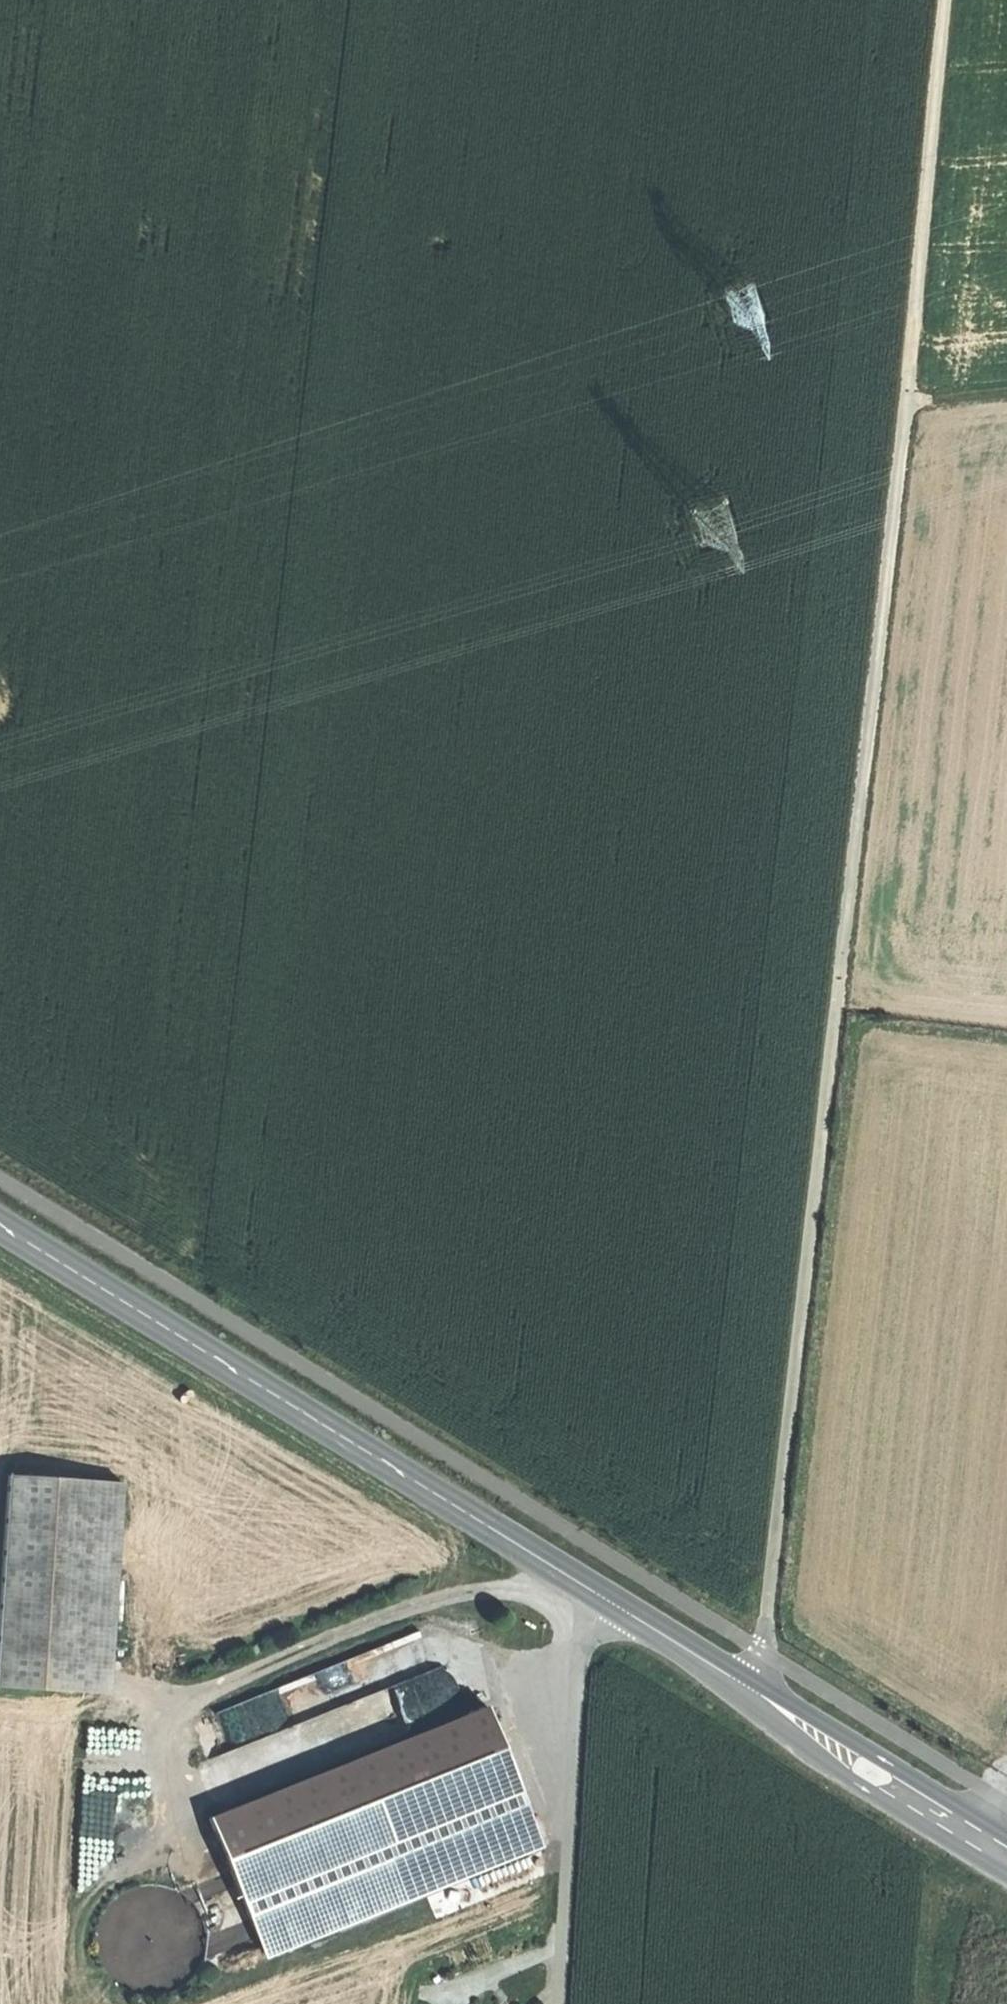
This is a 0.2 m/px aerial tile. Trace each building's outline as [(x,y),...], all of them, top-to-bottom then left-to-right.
[(10,1475),(0,1629),(0,1686),(111,1693),(124,1483),(10,1475)] [(490,1703),(211,1815),(260,1936),(538,1824),(490,1703)] [(538,1824),(260,1936),(267,1955),(546,1844),(538,1824)]
